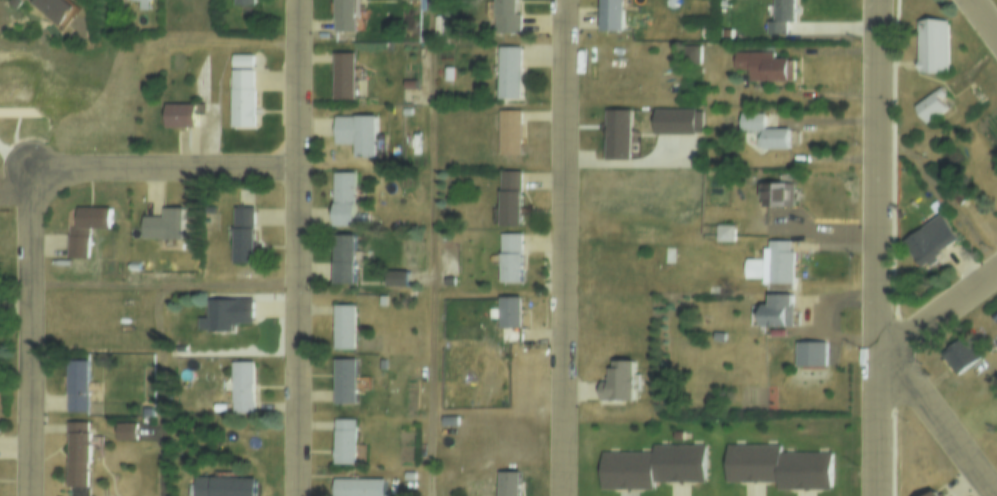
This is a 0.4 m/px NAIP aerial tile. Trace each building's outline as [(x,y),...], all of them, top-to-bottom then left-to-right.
[(55,41),(7,0),(43,0),(70,23),(55,41)] [(124,17),(124,0),(146,0),(146,17),(124,17)] [(332,34),(332,0),(352,0),(352,34),(332,34)] [(492,35),(492,0),(514,0),(514,14),(517,14),(517,34),(492,35)] [(599,34),(599,0),(622,0),(622,34),(599,34)] [(772,21),(772,0),(792,0),(792,21),(784,21),(784,34),(766,35),(765,21),(772,21)] [(7,7),(16,14),(10,22),(1,15),(7,7)] [(915,21),(946,20),(946,70),(916,70),(915,21)] [(721,27),(731,27),(731,38),(722,38),(721,27)] [(682,45),(698,44),(698,64),(683,64),(682,45)] [(496,47),(517,47),(517,102),(497,102),(496,47)] [(771,58),(792,58),(792,80),(748,80),(748,70),(733,70),(733,53),(771,52),(771,58)] [(352,55),(352,101),(331,102),(331,55),(352,55)] [(228,56),(249,56),(249,71),(228,71),(228,56)] [(442,64),(452,64),(452,80),(442,80),(442,64)] [(249,71),(228,71),(228,129),(250,129),(249,71)] [(967,89),(975,83),(985,97),(977,103),(967,89)] [(938,85),(946,97),(940,101),(945,108),(923,123),(910,105),(938,85)] [(653,107),(692,107),(692,133),(653,133),(653,107)] [(518,108),(519,154),(498,155),(497,108),(518,108)] [(606,108),(627,108),(628,160),(606,160),(606,108)] [(161,109),(191,109),(192,133),(161,133),(161,109)] [(762,129),(786,129),(786,149),(756,149),(756,131),(740,131),(740,112),(762,112),(762,129)] [(352,162),(352,145),(332,145),(332,118),(374,117),(374,162),(352,162)] [(498,171),(518,171),(518,228),(498,228),(498,171)] [(331,233),(331,177),(351,177),(352,232),(331,233)] [(761,181),(790,181),(790,208),(762,208),(761,181)] [(85,231),(85,258),(66,258),(66,227),(74,227),(74,209),(106,209),(106,231),(85,231)] [(230,209),(251,209),(251,267),(231,267),(230,209)] [(160,240),(140,241),(140,219),(160,219),(160,211),(180,211),(180,246),(160,246),(160,240)] [(938,214),(956,239),(939,252),(940,254),(920,268),(900,241),(938,214)] [(717,221),(733,221),(733,240),(717,240),(717,221)] [(498,234),(517,234),(517,285),(498,285),(498,234)] [(330,239),(350,239),(351,290),(331,290),(330,239)] [(789,251),(793,251),(793,284),(762,284),(762,276),(744,276),(744,256),(762,256),(762,248),(767,248),(767,241),(789,241),(789,251)] [(662,244),(671,244),(672,262),(662,262),(662,244)] [(442,278),(451,278),(451,289),(442,289),(442,278)] [(786,304),(792,304),(792,327),(759,327),(759,304),(767,304),(767,295),(785,295),(786,304)] [(497,298),(516,298),(516,332),(497,332),(497,298)] [(207,319),(207,300),(250,300),(250,326),(229,326),(229,335),(207,335),(207,331),(198,331),(198,319),(207,319)] [(331,310),(350,310),(350,354),(331,354),(331,310)] [(714,327),(724,328),(723,337),(713,336),(714,327)] [(961,336),(979,361),(955,378),(938,353),(961,336)] [(797,339),(824,339),(824,365),(798,365),(797,339)] [(87,412),(68,412),(68,359),(87,359),(87,412)] [(611,362),(630,362),(631,407),(600,407),(599,383),(606,383),(606,370),(611,369),(611,362)] [(229,363),(251,363),(252,415),(230,415),(229,363)] [(331,363),(352,363),(353,408),(331,409),(331,363)] [(224,404),(224,412),(212,412),(212,404),(224,404)] [(68,417),(87,417),(88,484),(69,484),(68,417)] [(116,421),(133,421),(133,436),(116,436),(116,421)] [(331,422),(353,422),(353,468),(332,468),(331,422)] [(703,440),(703,478),(651,479),(651,488),(600,488),(599,451),(651,451),(651,441),(703,440)] [(778,448),(830,447),(830,487),(777,487),(776,479),(726,479),(725,441),(778,441),(778,448)] [(516,473),(516,495),(497,495),(496,474),(516,473)] [(254,482),(253,495),(191,495),(193,477),(254,482)] [(381,482),(381,495),(331,495),(331,482),(381,482)]
